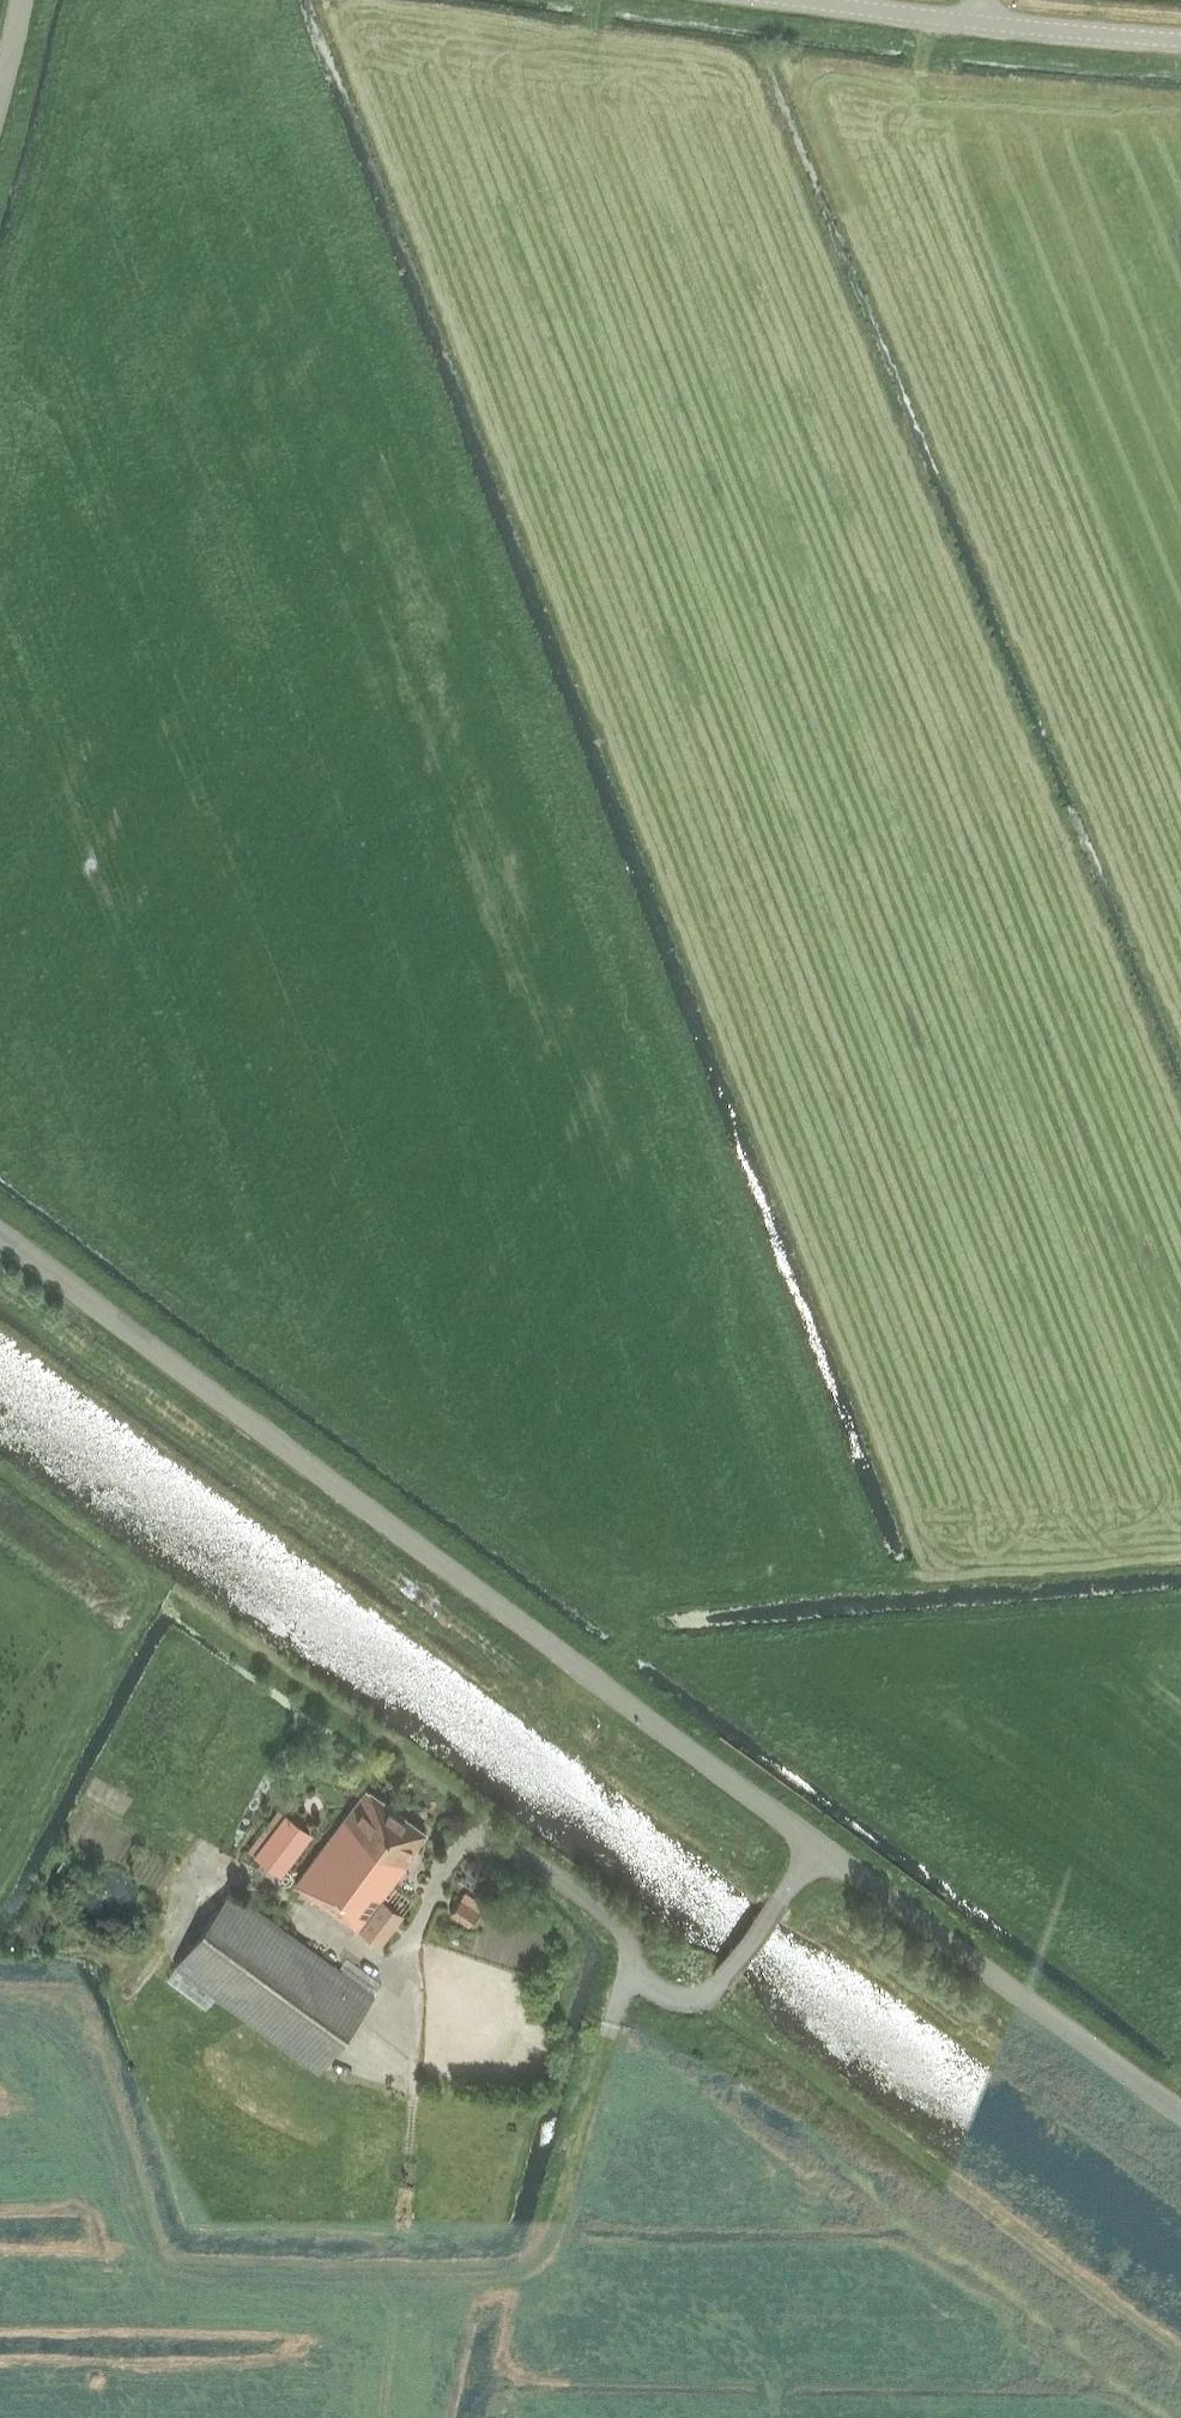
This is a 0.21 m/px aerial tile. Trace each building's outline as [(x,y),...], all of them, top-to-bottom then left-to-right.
[(313,1762),(317,1756),(311,1752),(307,1758),(313,1762)] [(410,1855),(427,1832),(367,1789),(297,1885),(342,1917),(343,1915),(383,1943),(404,1913),(383,1898),(413,1856),(410,1855)] [(281,1875),(310,1836),(284,1816),(278,1811),(248,1850),(254,1855),(281,1875)] [(231,1890),(204,1927),(175,1966),(319,2071),(375,1995),(231,1890)] [(469,1926),(479,1912),(461,1900),(451,1914),(469,1926)]
